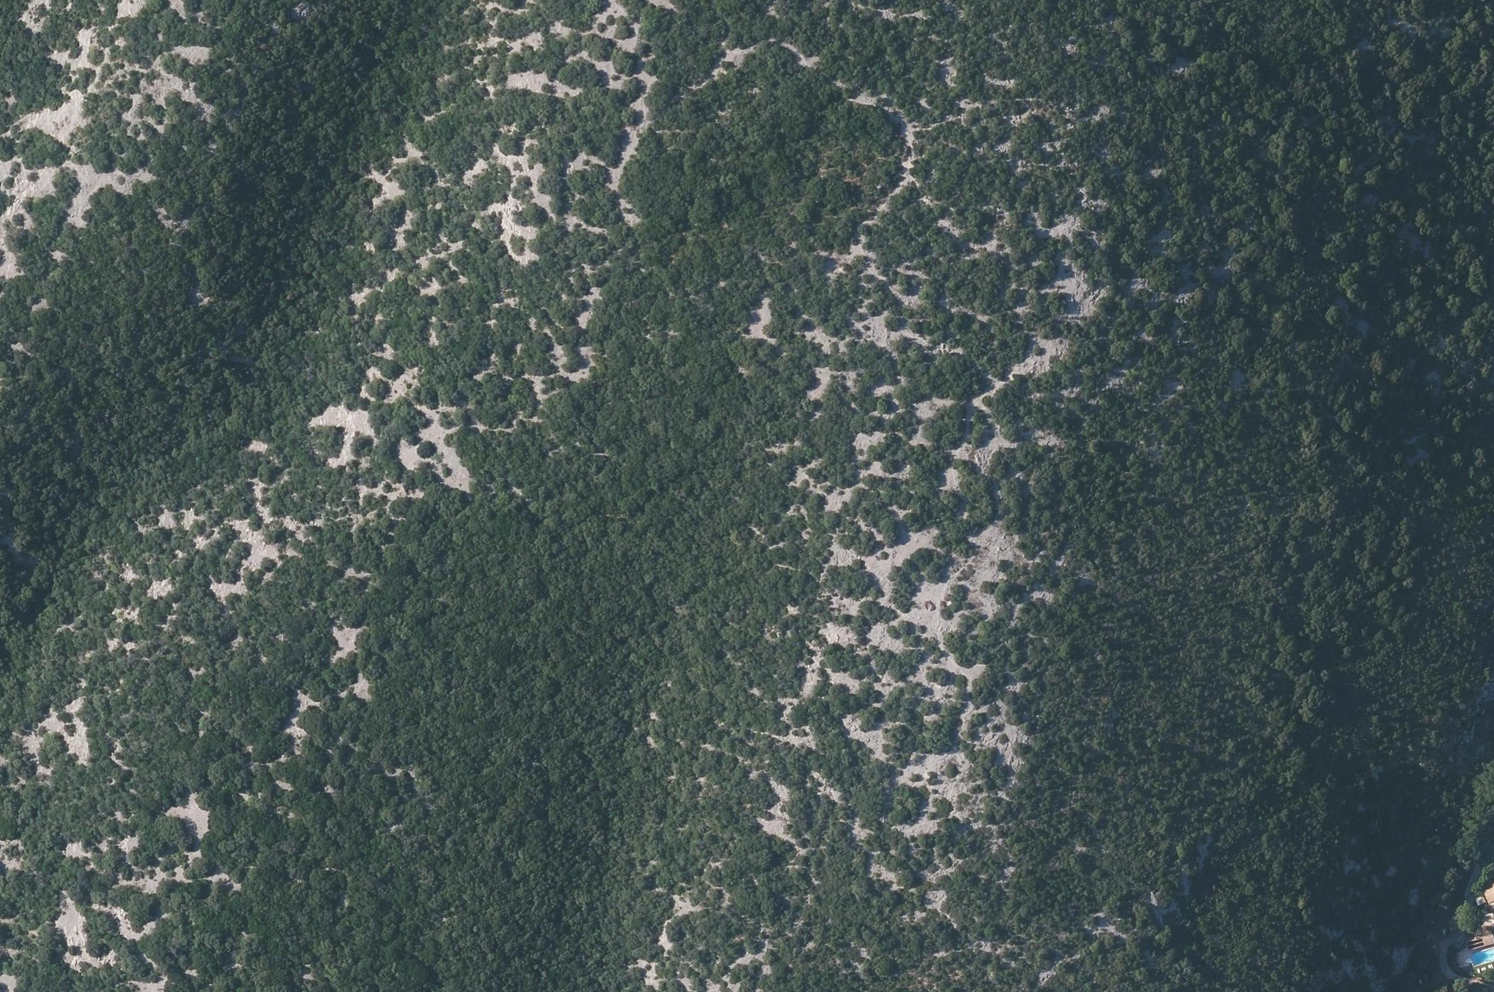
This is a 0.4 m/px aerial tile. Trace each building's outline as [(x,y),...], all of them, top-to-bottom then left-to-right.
[(1483,891),(1493,914),(1493,886),(1483,891)] [(1444,928),(1458,911),(1451,906),(1437,923),(1444,928)] [(1493,943),(1492,935),(1466,942),(1468,951),(1493,943)]
